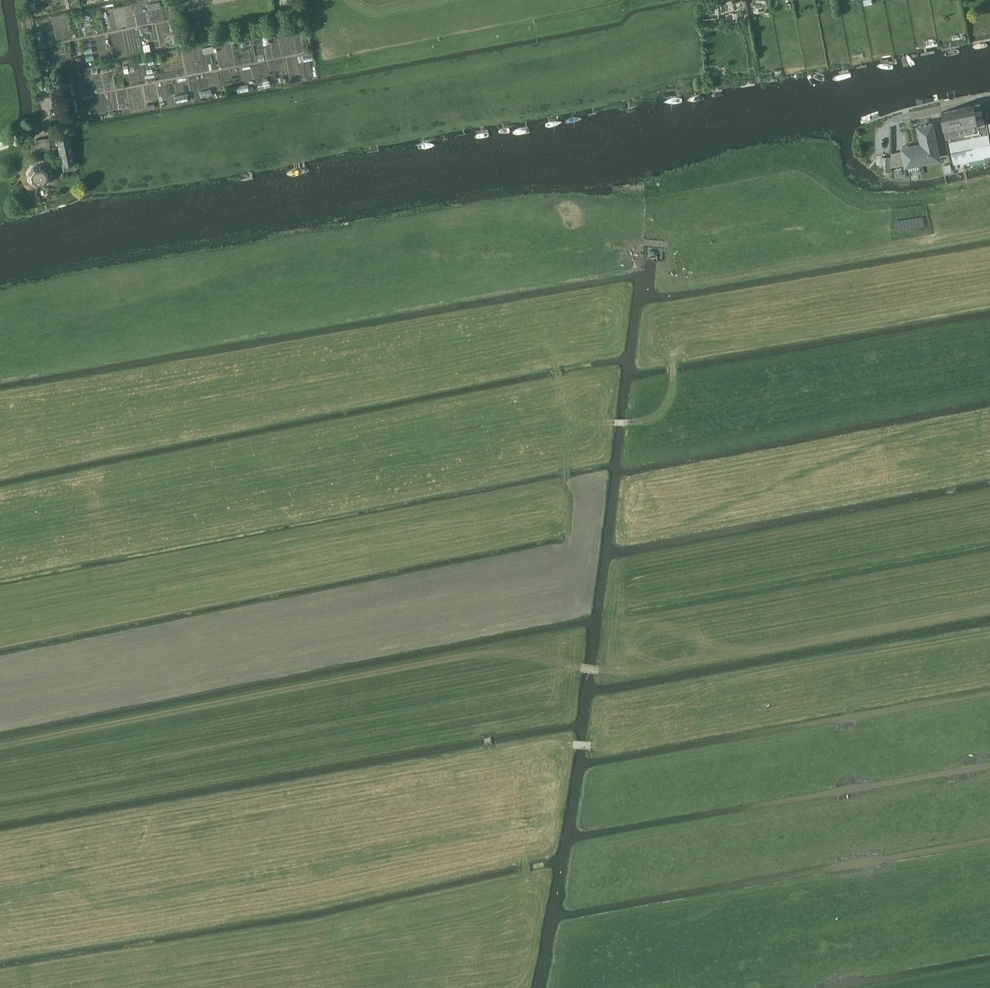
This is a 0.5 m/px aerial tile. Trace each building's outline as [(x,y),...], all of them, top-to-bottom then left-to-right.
[(712,2),(703,3),(704,12),(713,11),(712,2)] [(211,10),(214,26),(224,23),(220,8),(211,10)] [(980,103),(941,112),(943,122),(944,122),(946,131),(947,131),(985,123),(980,103)] [(986,122),(987,123),(985,123),(947,131),(953,163),(984,157),(985,160),(989,158),(989,121),(986,122)] [(903,164),(907,163),(907,165),(908,171),(919,169),(918,163),(917,161),(938,156),(931,123),(919,126),(923,146),(916,147),(916,145),(910,146),(910,149),(903,150),(901,151),(891,152),(891,166),(903,164)] [(19,143),(29,140),(28,134),(25,135),(25,132),(20,133),(21,136),(18,136),(19,143)] [(68,136),(56,137),(62,165),(74,162),(68,136)] [(41,164),(40,151),(50,150),(48,138),(35,140),(36,144),(31,145),(33,166),(28,173),(30,181),(37,185),(45,184),(49,177),(48,169),(41,164)] [(882,171),(890,170),(890,156),(882,156),(882,171)] [(950,163),(943,165),(945,172),(952,171),(950,163)] [(902,167),(892,169),(894,177),(904,175),(902,167)]
